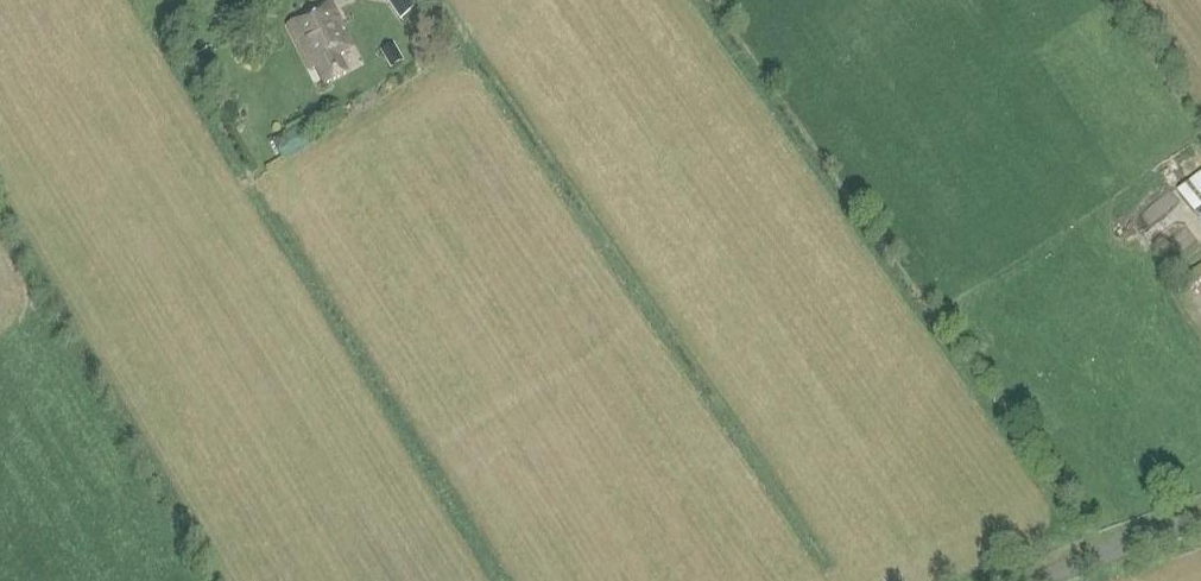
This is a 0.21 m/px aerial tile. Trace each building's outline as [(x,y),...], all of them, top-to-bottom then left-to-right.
[(425,0),(385,0),(400,21),(426,2),(425,0)] [(337,55),(353,46),(331,2),(286,24),(309,69),(316,66),(325,82),(345,72),(337,55)] [(394,44),(380,51),(389,68),(403,60),(394,44)] [(1200,222),(1200,172),(1177,192),(1200,222)]
